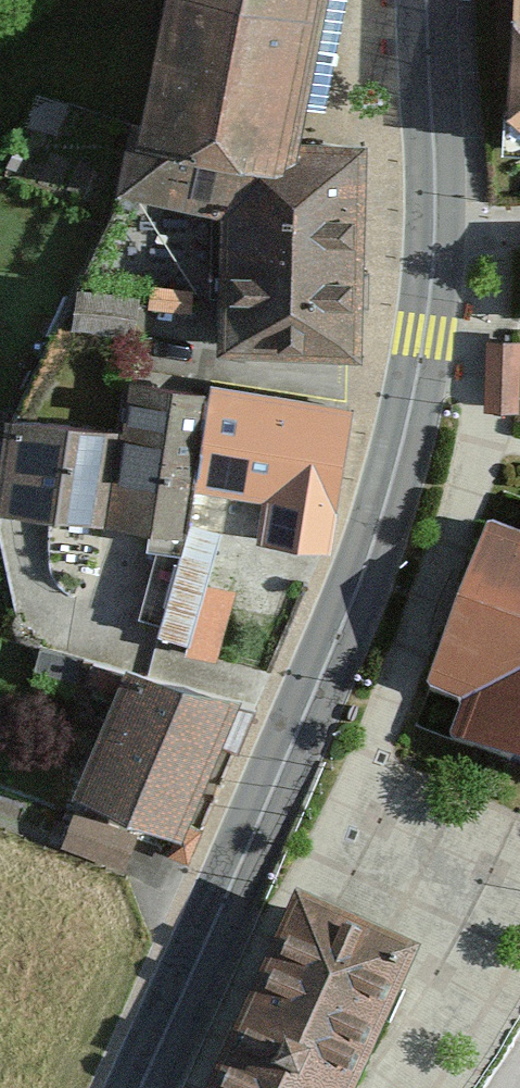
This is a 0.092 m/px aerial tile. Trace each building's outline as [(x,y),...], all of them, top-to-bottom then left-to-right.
[(299,143),(321,0),(165,0),(147,120),(299,143)] [(509,149),(519,150),(519,0),(514,0),(509,149)] [(365,160),(226,158),(223,353),(362,355),(365,160)] [(517,347),(488,347),(489,413),(517,413),(517,347)] [(195,486),(206,399),(133,389),(123,441),(6,426),(0,457),(0,517),(151,534),(187,537),(195,486)] [(333,558),(354,410),(208,392),(206,399),(195,486),(262,494),(256,548),(333,558)] [(489,514),(428,675),(467,690),(449,737),(519,764),(519,526),(489,514)] [(187,537),(151,534),(148,554),(157,556),(139,625),(221,647),(237,590),(207,583),(218,545),(187,537)] [(74,804),(181,845),(230,718),(123,677),(74,804)] [(301,903),(214,1087),(347,1087),(410,954),(301,903)]
